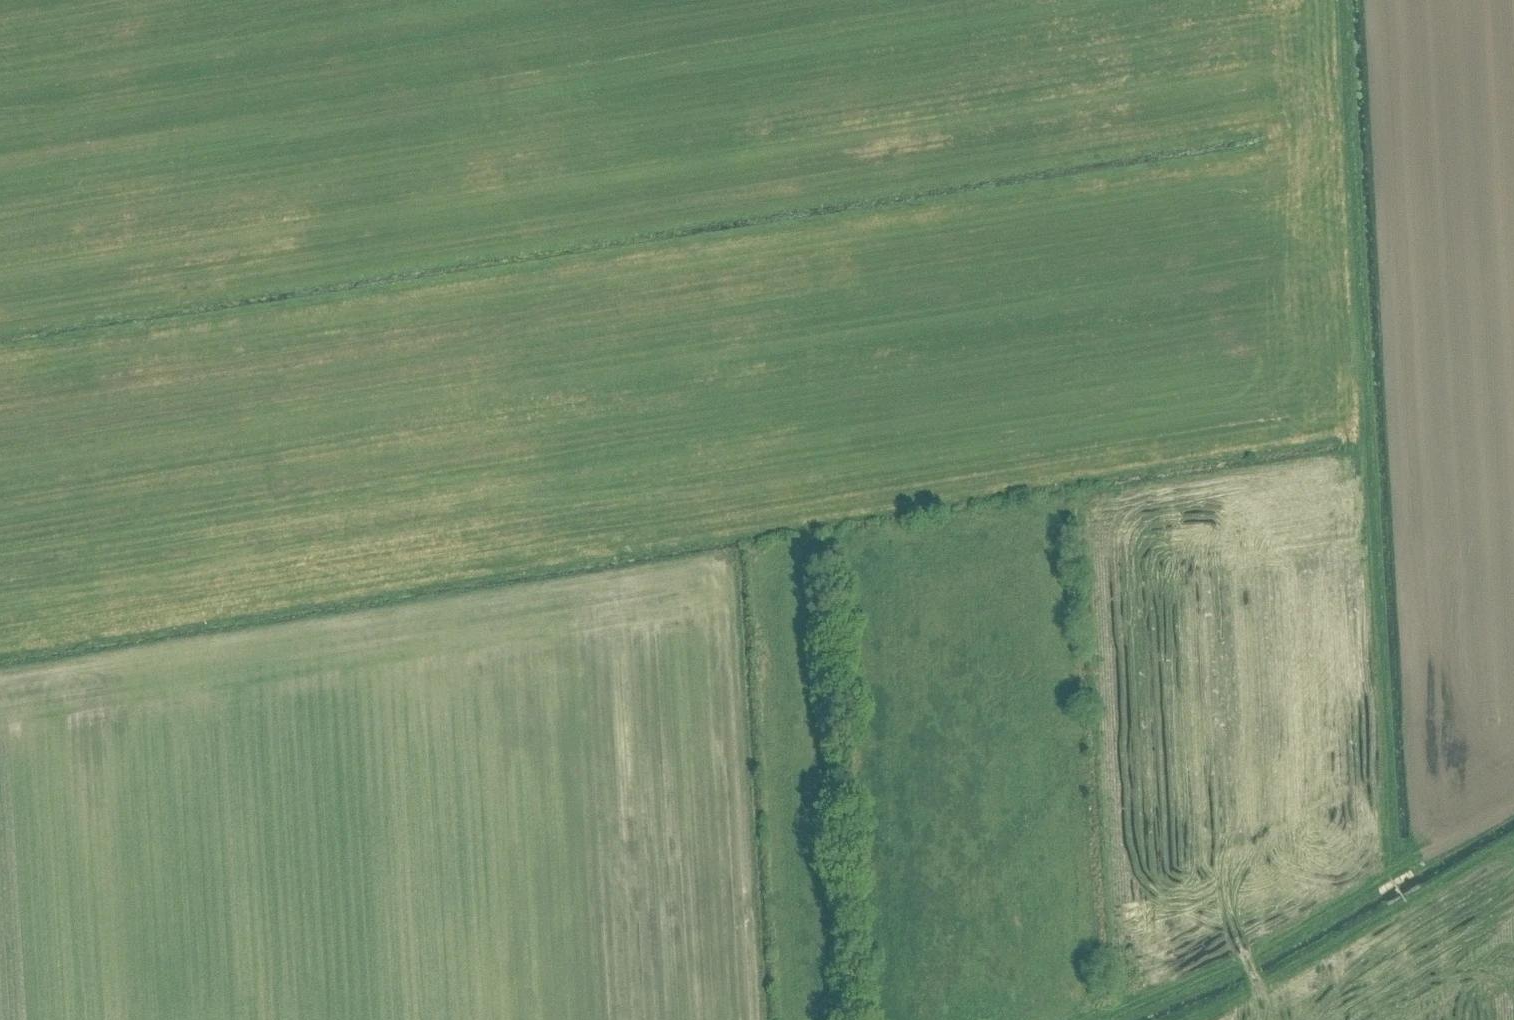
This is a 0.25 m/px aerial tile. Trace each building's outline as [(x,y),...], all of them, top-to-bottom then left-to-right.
[(1413,757),(1422,757),(1422,740),(1412,740),(1413,757)]
